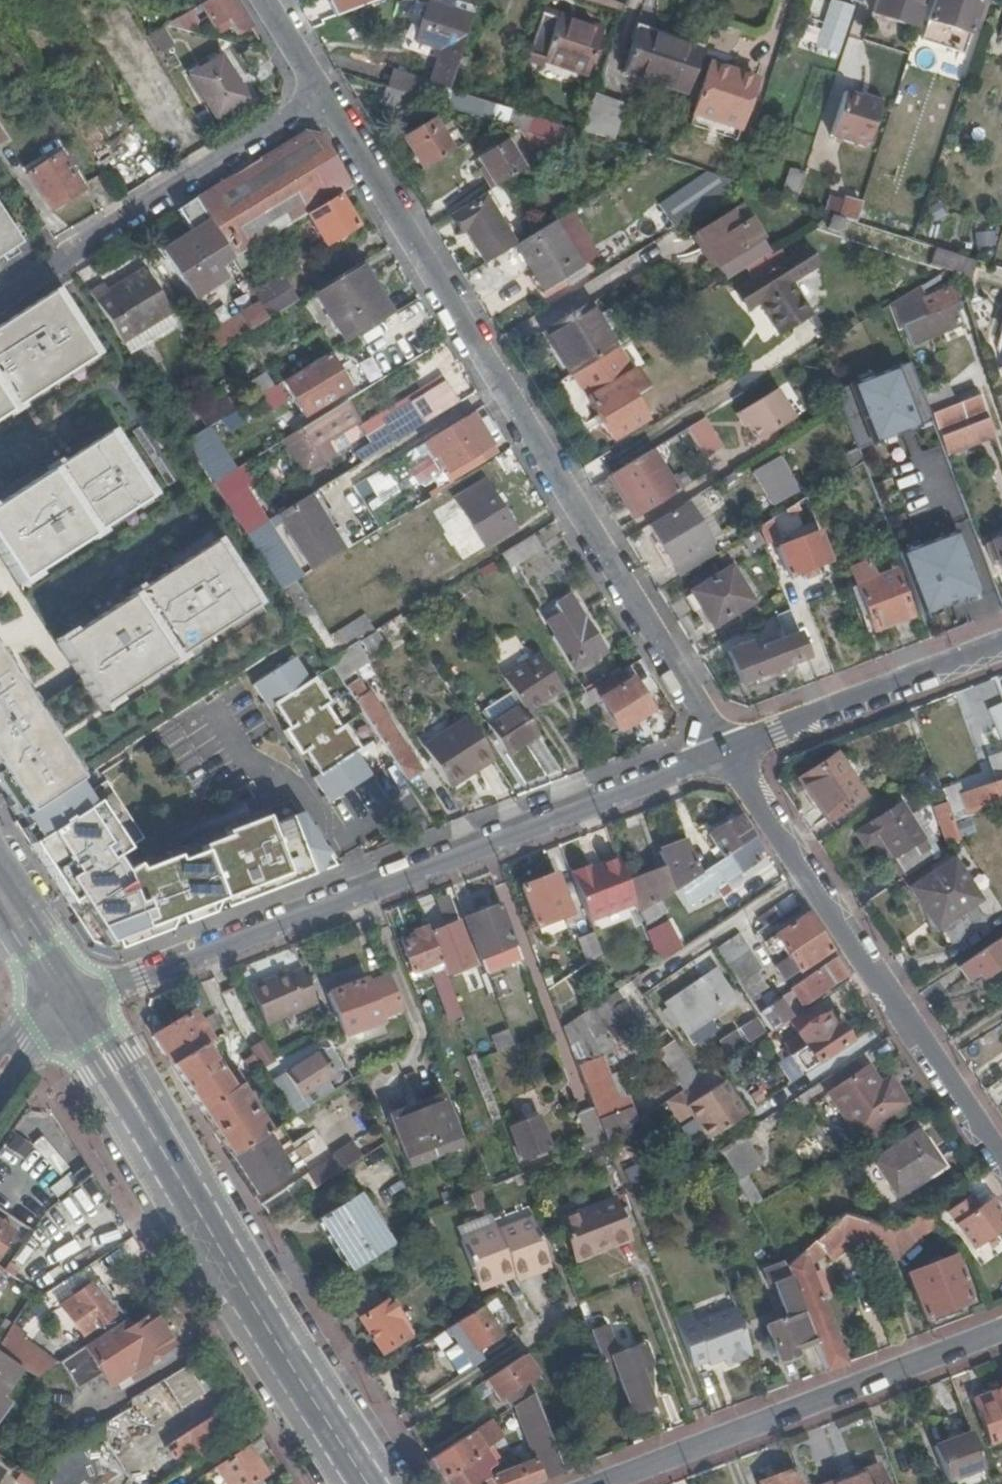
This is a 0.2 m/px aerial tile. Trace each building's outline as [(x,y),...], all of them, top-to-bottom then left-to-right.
[(236,0),(209,0),(186,14),(192,25),(200,19),(211,14),(220,28),(227,30),(236,25),(241,33),(252,26),(236,0)] [(458,3),(477,10),(480,0),(459,0),(458,3)] [(875,10),(917,23),(924,2),(918,0),(919,0),(879,0),(875,10)] [(979,0),(933,0),(927,18),(969,32),(979,0)] [(440,43),(445,44),(448,36),(461,40),(463,36),(468,37),(477,10),(458,3),(456,11),(432,3),(419,41),(439,48),(440,43)] [(544,15),(607,34),(608,29),(546,9),(544,15)] [(192,25),(186,14),(166,26),(190,32),(192,25)] [(544,15),(529,60),(548,67),(550,62),(593,76),(607,34),(544,15)] [(623,78),(688,100),(703,55),(657,40),(653,49),(637,43),(641,28),(638,27),(632,46),(634,47),(623,78)] [(148,37),(160,57),(175,48),(163,28),(148,37)] [(657,40),(703,55),(705,49),(641,28),(637,43),(653,49),(657,40)] [(449,92),(450,92),(450,91),(462,56),(468,37),(463,36),(461,40),(448,36),(445,44),(443,49),(431,86),(449,92)] [(462,56),(450,91),(458,93),(469,58),(462,56)] [(246,100),(222,59),(192,77),(216,118),(246,100)] [(713,68),(697,118),(743,134),(758,87),(734,79),(735,76),(713,68)] [(759,84),(735,76),(734,79),(758,87),(759,84)] [(431,86),(427,85),(423,100),(444,106),(449,92),(431,86)] [(862,142),(878,98),(842,87),(827,131),(862,142)] [(406,111),(410,96),(386,88),(381,103),(406,111)] [(444,106),(508,127),(512,113),(450,92),(449,92),(444,106)] [(585,136),(596,103),(594,102),(583,136),(585,136)] [(585,136),(615,146),(627,112),(596,103),(585,136)] [(566,130),(512,113),(508,127),(562,144),(566,130)] [(743,134),(697,118),(693,130),(740,145),(743,134)] [(453,153),(434,122),(405,139),(423,171),(453,153)] [(133,158),(112,124),(86,140),(107,174),(133,158)] [(0,134),(0,154),(13,174),(25,167),(16,153),(15,154),(2,133),(0,134)] [(306,133),(196,200),(224,247),(232,260),(236,257),(252,248),(351,187),(320,137),(306,133)] [(494,189),(522,172),(505,144),(477,160),(494,189)] [(38,188),(47,202),(52,210),(54,208),(56,212),(66,205),(64,202),(83,191),(61,155),(29,174),(38,188)] [(804,168),(788,163),(777,196),(793,201),(793,200),(804,168)] [(26,195),(36,209),(47,202),(38,188),(26,195)] [(839,198),(821,192),(816,208),(833,213),(842,216),(854,220),(861,198),(841,191),(839,198)] [(686,201),(695,215),(710,207),(700,192),(686,201)] [(327,246),(358,226),(340,196),(309,216),(327,246)] [(862,196),(861,198),(854,220),(892,233),(901,207),(862,196)] [(696,216),(695,215),(686,201),(684,197),(665,208),(676,228),(696,216)] [(486,265),(515,248),(484,198),(452,217),(462,234),(466,232),(486,265)] [(196,200),(181,209),(195,232),(175,244),(178,249),(167,255),(193,296),(223,278),(217,269),(209,256),(224,247),(196,200)] [(742,224),(752,218),(743,204),(732,210),(742,224)] [(747,266),(768,253),(760,241),(764,238),(752,218),(742,224),(732,210),(692,234),(723,281),(747,266)] [(825,226),(838,230),(842,216),(833,213),(826,217),(825,226)] [(0,219),(0,255),(17,244),(0,219)] [(586,275),(554,224),(518,246),(536,275),(547,293),(550,297),(586,275)] [(994,247),(992,232),(975,234),(977,249),(994,247)] [(801,246),(786,256),(780,246),(768,253),(747,266),(752,275),(728,290),(743,313),(757,304),(778,336),(810,315),(790,284),(815,268),(801,246)] [(209,256),(217,269),(232,260),(224,247),(209,256)] [(252,248),(236,257),(243,269),(258,260),(252,248)] [(389,317),(358,266),(315,292),(345,343),(363,333),(389,317)] [(103,287),(91,295),(122,342),(168,314),(169,313),(142,272),(107,294),(103,287)] [(286,274),(254,294),(261,305),(270,320),(302,300),(286,274)] [(541,296),(547,293),(536,275),(531,279),(541,296)] [(914,286),(887,303),(896,327),(902,325),(910,345),(959,325),(945,289),(919,299),(914,286)] [(94,357),(51,291),(0,325),(0,418),(67,375),(94,357)] [(254,294),(252,291),(249,293),(257,307),(261,305),(254,294)] [(585,303),(542,329),(570,375),(571,374),(617,346),(626,340),(606,308),(593,316),(585,303)] [(257,307),(201,341),(210,356),(270,320),(261,305),(257,307)] [(403,308),(389,317),(363,333),(371,346),(411,322),(403,308)] [(168,314),(122,342),(130,354),(175,326),(168,314)] [(635,368),(633,369),(617,346),(571,374),(615,440),(646,420),(630,394),(645,385),(635,368)] [(350,389),(329,353),(282,382),(304,417),(350,389)] [(872,446),(933,423),(922,392),(911,364),(849,387),(872,446)] [(406,436),(459,403),(447,383),(383,421),(384,424),(366,435),(372,445),(356,454),(362,463),(406,436)] [(943,384),(922,392),(933,423),(944,452),(993,434),(975,387),(948,397),(943,384)] [(757,440),(793,419),(774,389),(735,412),(743,426),(747,424),(757,440)] [(358,421),(346,402),(286,439),(307,472),(336,454),(327,440),(358,421)] [(479,429),(470,415),(464,418),(474,432),(479,429)] [(702,417),(684,428),(704,458),(721,448),(702,417)] [(474,432),(464,418),(420,445),(440,477),(484,450),(474,432)] [(19,584),(151,498),(147,493),(108,432),(0,502),(0,555),(19,584)] [(671,475),(665,478),(648,450),(607,475),(633,518),(679,489),(671,475)] [(773,502),(798,488),(780,457),(755,472),(773,502)] [(897,493),(920,487),(914,458),(890,464),(897,493)] [(250,484),(243,465),(214,483),(224,499),(240,490),(250,484)] [(354,486),(360,497),(364,494),(372,508),(400,492),(386,468),(354,486)] [(487,548),(516,530),(486,481),(472,489),(476,496),(460,505),(487,548)] [(261,525),(240,490),(224,499),(247,533),(261,525)] [(331,531),(310,495),(279,514),(313,569),(343,551),(341,549),(331,531)] [(690,504),(651,526),(672,564),(711,542),(690,504)] [(764,516),(758,520),(761,525),(767,521),(764,516)] [(761,525),(758,527),(765,544),(767,549),(779,543),(770,520),(767,521),(761,525)] [(346,521),(331,531),(341,549),(358,539),(346,521)] [(266,522),(261,525),(247,533),(283,588),(295,580),(262,530),(269,526),(266,522)] [(764,543),(755,529),(741,538),(750,552),(764,543)] [(789,577),(830,560),(819,531),(778,548),(789,577)] [(543,549),(534,534),(502,554),(510,569),(543,549)] [(981,598),(959,539),(903,559),(924,618),(981,598)] [(993,542),(1001,566),(1001,539),(993,542)] [(18,819),(73,782),(81,778),(55,738),(256,607),(214,541),(194,554),(57,643),(80,678),(35,708),(0,653),(0,791),(18,819)] [(751,603),(730,570),(685,597),(694,613),(700,609),(710,626),(751,603)] [(911,614),(894,570),(857,583),(874,628),(911,614)] [(295,580),(283,588),(309,630),(328,659),(342,651),(334,641),(331,636),(296,580),(295,580)] [(553,638),(571,668),(604,648),(586,621),(581,612),(570,596),(554,606),(560,615),(549,622),(558,636),(553,638)] [(334,641),(342,651),(357,642),(375,631),(378,630),(368,614),(342,629),(345,634),(334,641)] [(331,636),(334,641),(345,634),(342,629),(331,636)] [(357,642),(366,655),(384,644),(375,631),(357,642)] [(727,653),(739,684),(808,657),(799,633),(761,648),(762,651),(751,655),(747,645),(727,653)] [(328,659),(397,765),(412,756),(371,693),(367,695),(358,680),(354,682),(348,673),(369,661),(366,655),(357,642),(342,651),(328,659)] [(506,678),(523,703),(528,711),(548,699),(546,695),(561,686),(542,656),(506,678)] [(294,658),(254,685),(270,709),(273,707),(288,729),(283,732),(300,756),(304,753),(319,775),(314,779),(331,803),(372,776),(354,750),(359,747),(344,725),(340,728),(324,704),(329,700),(314,679),(310,681),(294,658)] [(652,712),(626,670),(587,693),(578,699),(585,710),(601,700),(620,731),(652,712)] [(977,699),(993,693),(997,703),(1001,701),(1001,695),(996,679),(973,688),(977,699)] [(509,753),(542,733),(528,711),(523,703),(490,725),(509,753)] [(450,792),(497,763),(469,720),(424,749),(450,792)] [(946,797),(955,822),(1001,805),(1001,752),(991,756),(1001,782),(963,796),(960,787),(944,793),(946,797)] [(800,775),(829,820),(864,796),(837,755),(821,766),(819,763),(800,775)] [(18,819),(14,821),(92,941),(115,949),(271,890),(334,865),(299,811),(267,824),(263,815),(206,837),(207,841),(197,845),(199,850),(175,859),(173,854),(137,871),(123,850),(141,838),(103,781),(82,795),(73,782),(18,819)] [(927,804),(942,846),(961,838),(955,822),(946,797),(927,804)] [(906,877),(935,857),(921,835),(930,830),(918,811),(909,816),(901,805),(856,834),(866,848),(875,842),(881,838),(894,858),(906,877)] [(721,855),(717,858),(719,862),(755,838),(740,815),(709,836),(721,855)] [(702,874),(719,862),(700,833),(687,836),(689,842),(702,874)] [(755,838),(719,862),(702,874),(710,886),(719,881),(722,886),(723,887),(759,863),(756,857),(764,851),(755,838)] [(888,861),(894,858),(881,838),(875,842),(888,861)] [(661,853),(665,866),(629,881),(637,901),(642,914),(643,913),(662,901),(682,887),(702,874),(689,842),(661,853)] [(952,865),(975,897),(988,888),(966,855),(952,865)] [(620,859),(572,878),(589,920),(637,901),(629,881),(620,859)] [(922,901),(938,925),(977,900),(975,897),(952,865),(951,862),(909,890),(919,904),(922,901)] [(682,887),(694,905),(722,886),(719,881),(710,886),(702,874),(682,887)] [(572,915),(556,875),(520,889),(537,929),(558,921),(560,927),(567,925),(564,918),(572,915)] [(662,901),(643,913),(651,926),(670,913),(662,901)] [(499,905),(462,918),(484,973),(521,959),(499,905)] [(790,959),(779,966),(788,980),(831,951),(807,914),(764,944),(773,957),(784,950),(790,959)] [(645,930),(657,960),(682,950),(671,920),(645,930)] [(457,922),(429,933),(441,964),(445,974),(445,976),(475,965),(457,922)] [(402,943),(414,974),(441,964),(429,933),(426,926),(413,931),(415,938),(402,943)] [(593,930),(601,950),(589,959),(590,960),(602,952),(594,929),(593,930)] [(593,930),(580,935),(589,959),(601,950),(593,930)] [(736,936),(714,949),(724,964),(746,951),(736,936)] [(970,960),(979,974),(982,979),(1001,966),(1001,938),(970,960)] [(746,951),(724,964),(749,1000),(766,989),(755,973),(759,970),(746,951)] [(792,990),(793,992),(782,1000),(783,1001),(792,1015),(850,978),(838,960),(792,990)] [(959,967),(969,981),(979,974),(970,960),(959,967)] [(317,1007),(301,970),(288,976),(287,973),(250,990),(266,1029),(317,1007)] [(734,998),(715,970),(667,1003),(686,1031),(734,998)] [(549,972),(541,975),(545,985),(552,982),(549,972)] [(445,974),(430,980),(448,1025),(462,1019),(445,976),(445,974)] [(359,975),(332,985),(335,992),(362,982),(359,975)] [(389,979),(369,986),(384,1023),(404,1016),(389,979)] [(335,992),(327,995),(342,1037),(384,1023),(369,986),(367,980),(362,982),(335,992)] [(610,1010),(624,1001),(617,990),(603,1000),(610,1010)] [(762,995),(750,1003),(769,1030),(773,1021),(767,1012),(771,1009),(762,995)] [(589,1009),(562,1028),(606,1142),(637,1121),(633,1110),(624,1113),(617,1096),(626,1093),(617,1069),(606,1073),(592,1038),(594,1037),(602,1056),(614,1048),(604,1032),(607,1030),(616,1043),(641,1026),(624,1001),(610,1010),(603,1000),(595,1005),(591,1000),(586,1004),(589,1009)] [(767,1012),(773,1021),(769,1030),(771,1033),(794,1018),(792,1015),(783,1001),(771,1009),(767,1012)] [(193,1013),(153,1037),(172,1067),(205,1047),(213,1043),(193,1013)] [(831,1013),(782,1044),(801,1074),(850,1043),(831,1013)] [(764,1029),(756,1017),(723,1037),(732,1050),(764,1029)] [(513,1047),(507,1032),(492,1038),(498,1053),(513,1047)] [(262,1067),(272,1060),(260,1042),(250,1049),(262,1067)] [(675,1043),(657,1054),(682,1092),(700,1080),(675,1043)] [(205,1047),(172,1067),(200,1111),(234,1090),(205,1047)] [(338,1056),(308,1074),(277,1093),(293,1119),(351,1082),(338,1056)] [(855,1139),(858,1138),(863,1147),(889,1132),(883,1120),(908,1104),(897,1086),(887,1092),(881,1083),(869,1064),(825,1094),(855,1139)] [(708,1138),(746,1115),(716,1070),(700,1080),(682,1092),(667,1102),(680,1122),(692,1114),(708,1138)] [(890,1076),(881,1083),(887,1092),(897,1086),(890,1076)] [(234,1090),(200,1111),(231,1159),(270,1133),(239,1086),(234,1090)] [(416,1110),(431,1151),(460,1140),(444,1100),(416,1110)] [(416,1110),(388,1120),(404,1160),(430,1151),(431,1151),(416,1110)] [(511,1131),(523,1159),(551,1148),(542,1126),(548,1123),(546,1117),(511,1131)] [(548,1123),(542,1126),(551,1148),(557,1146),(553,1136),(548,1123)] [(231,1159),(257,1198),(304,1167),(301,1163),(310,1157),(299,1140),(290,1146),(278,1128),(270,1133),(231,1159)] [(874,1160),(897,1195),(942,1165),(920,1130),(874,1160)] [(744,1133),(719,1149),(737,1180),(747,1175),(763,1166),(744,1133)] [(604,1174),(616,1169),(606,1142),(589,1149),(593,1161),(599,1159),(604,1174)] [(334,1154),(337,1159),(309,1177),(317,1188),(362,1159),(353,1146),(334,1154)] [(408,1170),(434,1160),(430,1151),(404,1160),(408,1170)] [(747,1175),(737,1180),(752,1207),(762,1202),(747,1175)] [(317,1188),(309,1177),(285,1192),(292,1203),(317,1188)] [(29,1208),(37,1216),(55,1199),(47,1190),(29,1208)] [(475,1212),(486,1208),(480,1191),(469,1195),(475,1212)] [(292,1203),(285,1192),(263,1207),(270,1218),(292,1203)] [(948,1210),(974,1249),(1001,1230),(1001,1211),(993,1198),(981,1205),(973,1193),(948,1210)] [(392,1248),(358,1196),(316,1224),(350,1275),(392,1248)] [(630,1240),(614,1200),(561,1221),(577,1261),(630,1240)] [(637,1200),(630,1202),(632,1210),(639,1207),(637,1200)] [(62,1237),(77,1216),(59,1203),(44,1225),(62,1237)] [(496,1225),(484,1230),(509,1279),(516,1276),(518,1281),(553,1268),(534,1216),(497,1228),(496,1225)] [(787,1269),(790,1279),(813,1343),(825,1372),(847,1364),(821,1297),(829,1293),(821,1272),(813,1275),(810,1266),(825,1253),(828,1255),(844,1242),(859,1246),(869,1225),(844,1217),(787,1269)] [(893,1232),(869,1225),(859,1246),(898,1257),(893,1232)] [(0,1226),(0,1248),(10,1233),(0,1226)] [(461,1239),(480,1290),(509,1279),(484,1230),(461,1239)] [(717,1257),(741,1318),(756,1313),(732,1251),(717,1257)] [(973,1301),(955,1257),(909,1275),(927,1320),(973,1301)] [(796,1350),(813,1343),(790,1279),(786,1269),(784,1265),(769,1270),(788,1320),(767,1329),(780,1364),(798,1357),(796,1350)] [(81,1340),(96,1330),(100,1334),(117,1323),(89,1286),(59,1308),(81,1340)] [(386,1306),(383,1308),(374,1294),(351,1309),(382,1357),(408,1341),(386,1306)] [(479,1310),(477,1311),(445,1332),(450,1339),(457,1340),(461,1346),(466,1343),(475,1356),(488,1347),(490,1350),(501,1343),(479,1310)] [(693,1317),(676,1323),(694,1369),(708,1364),(709,1366),(725,1360),(729,1368),(754,1358),(736,1310),(697,1325),(693,1317)] [(100,1334),(82,1346),(101,1376),(109,1388),(170,1344),(151,1314),(130,1329),(124,1319),(117,1323),(100,1334)] [(619,1356),(608,1327),(591,1334),(603,1366),(613,1362),(634,1414),(655,1406),(639,1367),(650,1363),(645,1346),(619,1356)] [(0,1342),(0,1355),(20,1368),(34,1378),(35,1376),(44,1361),(5,1335),(0,1342)] [(58,1360),(77,1390),(101,1376),(82,1346),(58,1360)] [(0,1355),(0,1398),(20,1368),(0,1355)] [(499,1403),(506,1398),(512,1408),(515,1406),(533,1394),(527,1383),(535,1377),(522,1357),(503,1370),(486,1382),(499,1403)] [(192,1363),(163,1380),(179,1410),(209,1393),(192,1363)] [(949,1381),(936,1386),(939,1394),(952,1389),(949,1381)] [(975,1400),(992,1444),(1001,1440),(1001,1389),(975,1400)] [(129,1398),(134,1414),(157,1408),(152,1391),(129,1398)] [(433,1461),(449,1483),(537,1483),(565,1473),(533,1394),(515,1406),(536,1462),(491,1478),(487,1473),(496,1467),(487,1454),(477,1458),(472,1450),(505,1428),(498,1417),(433,1461)] [(227,1436),(213,1414),(164,1446),(173,1459),(187,1451),(193,1458),(227,1436)] [(46,1483),(106,1483),(122,1473),(96,1431),(47,1464),(46,1483)] [(972,1435),(935,1449),(948,1483),(985,1469),(972,1435)] [(211,1468),(220,1483),(249,1483),(260,1476),(242,1448),(211,1468)] [(18,1483),(34,1483),(34,1479),(20,1470),(17,1474),(18,1483)] [(877,1471),(857,1478),(859,1483),(882,1483),(877,1471)] [(794,1472),(763,1483),(798,1483),(794,1472)]
